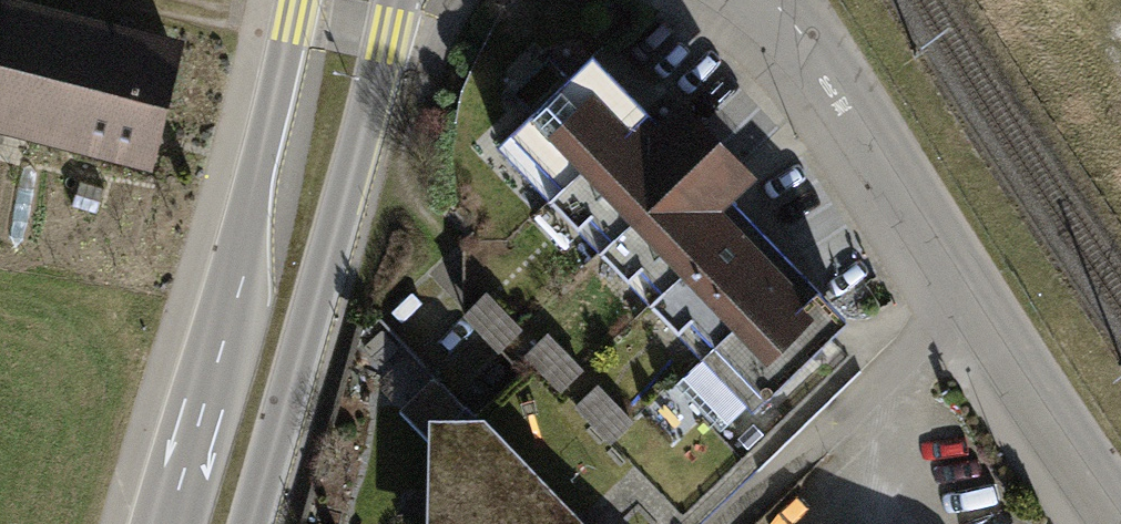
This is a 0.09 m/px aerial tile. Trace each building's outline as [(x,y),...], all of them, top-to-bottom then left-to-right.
[(0,4),(0,117),(148,158),(177,54),(0,4)] [(664,130),(594,57),(498,149),(751,410),(847,318),(732,200),(751,182),(683,111),(664,130)] [(428,427),(427,523),(575,523),(483,427),(428,427)]
